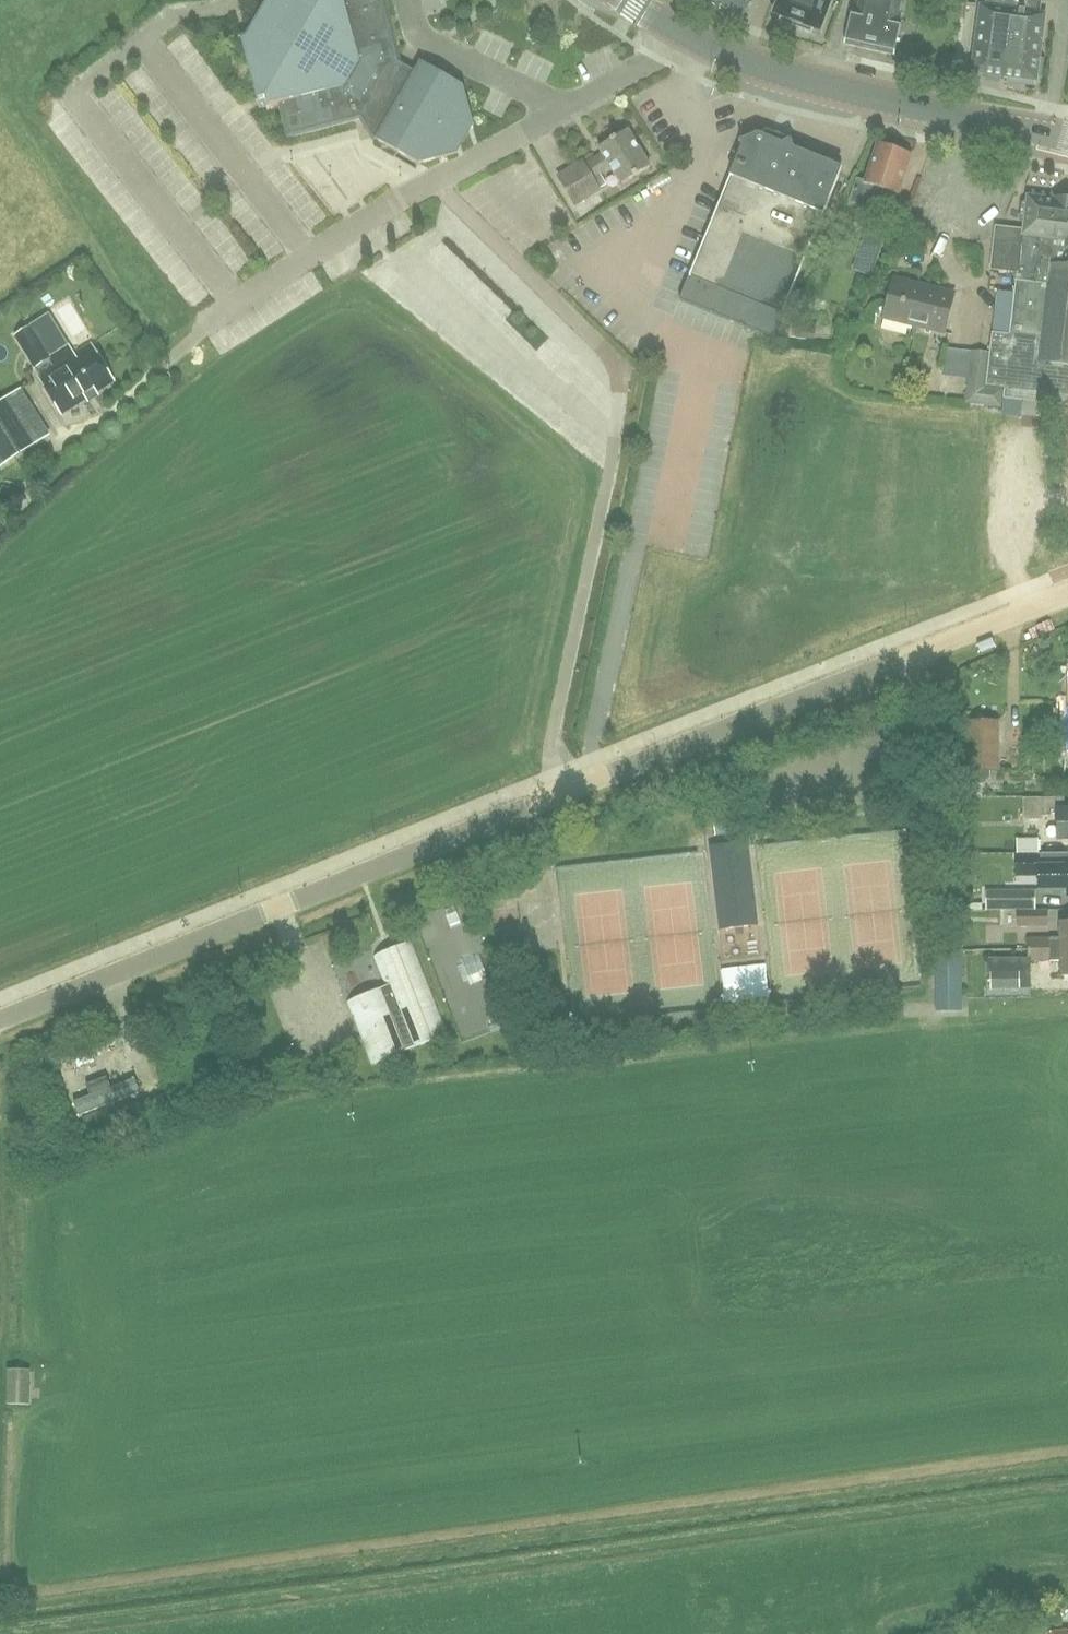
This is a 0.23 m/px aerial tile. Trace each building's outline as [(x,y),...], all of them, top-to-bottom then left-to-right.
[(475,125),(464,86),(421,61),(414,73),(405,68),(400,64),(399,63),(401,62),(400,58),(384,0),(267,0),(267,1),(246,35),(242,36),(242,35),(240,35),(258,102),(260,108),(279,103),(288,137),(356,119),(368,116),(370,124),(373,137),(419,163),(458,153),(475,125)] [(708,1),(741,21),(752,2),(748,0),(708,0),(708,1)] [(783,0),(779,13),(781,14),(778,23),(812,35),(815,26),(818,27),(828,0),(782,0),(783,0)] [(893,57),(901,24),(897,23),(902,0),(861,0),(857,14),(853,13),(845,46),(893,57)] [(971,74),(1004,78),(1014,0),(987,0),(986,7),(980,6),(971,74)] [(1004,78),(1037,82),(1046,15),(1040,14),(1042,0),(1014,0),(1004,78)] [(622,185),(650,168),(628,130),(600,147),(604,155),(586,166),(583,163),(559,177),(575,204),(599,189),(592,177),(611,166),(622,185)] [(702,247),(690,276),(679,302),(755,332),(772,339),(782,315),(783,315),(842,168),(795,149),(794,150),(793,146),(770,137),(764,139),(761,134),(760,134),(762,139),(750,144),(741,148),(702,247)] [(879,144),(866,183),(858,180),(851,202),(860,206),(861,210),(870,213),(873,210),(883,213),(887,200),(894,202),(897,195),(898,195),(911,155),(879,144)] [(987,385),(1067,394),(1067,198),(1065,198),(1056,197),(1056,199),(1027,196),(1027,200),(1022,204),(1020,220),(1024,225),(1023,231),(996,227),(991,270),(1018,273),(1011,337),(992,335),(990,353),(986,385),(987,385)] [(945,334),(955,295),(894,279),(884,319),(945,334)] [(33,327),(27,330),(16,337),(35,370),(52,360),(33,327)] [(62,414),(114,382),(92,345),(40,377),(62,414)] [(986,385),(990,353),(971,351),(965,404),(1001,408),(1004,389),(986,387),(987,385),(986,385)] [(31,426),(12,395),(0,402),(0,445),(31,426)] [(2,486),(0,497),(0,502),(23,508),(26,492),(2,486)] [(963,772),(999,772),(999,722),(963,722),(963,772)] [(1067,840),(1067,810),(1065,810),(1064,798),(1023,798),(1024,820),(1042,820),(1042,816),(1051,816),(1051,811),(1057,811),(1058,840),(1067,840)] [(740,815),(714,818),(716,836),(742,833),(740,815)] [(1042,853),(1042,840),(1020,840),(1020,853),(1042,853)] [(725,929),(753,925),(743,843),(716,846),(725,929)] [(1040,855),(1040,888),(1067,887),(1067,854),(1042,854),(1040,855)] [(1004,910),(1004,911),(1016,911),(1018,911),(1036,911),(1035,908),(1035,890),(1004,891),(1004,892),(1004,910)] [(1018,911),(1017,927),(1048,927),(1048,910),(1036,911),(1018,911)] [(1067,949),(1067,922),(1062,922),(1062,938),(1051,938),(1029,938),(1029,950),(1067,949)] [(449,1034),(413,941),(374,956),(386,987),(347,1002),(361,1037),(372,1064),(449,1034)] [(1029,950),(1029,961),(1051,960),(1051,961),(1062,961),(1062,976),(1067,976),(1067,949),(1029,950)] [(937,1010),(962,1010),(962,952),(936,952),(937,1002),(937,1010)] [(991,990),(1020,990),(1020,958),(991,958),(991,990)] [(484,961),(466,966),(471,983),(489,979),(484,961)] [(144,1026),(40,1068),(69,1141),(173,1100),(144,1026)] [(8,1404),(30,1405),(31,1370),(9,1369),(8,1404)]
